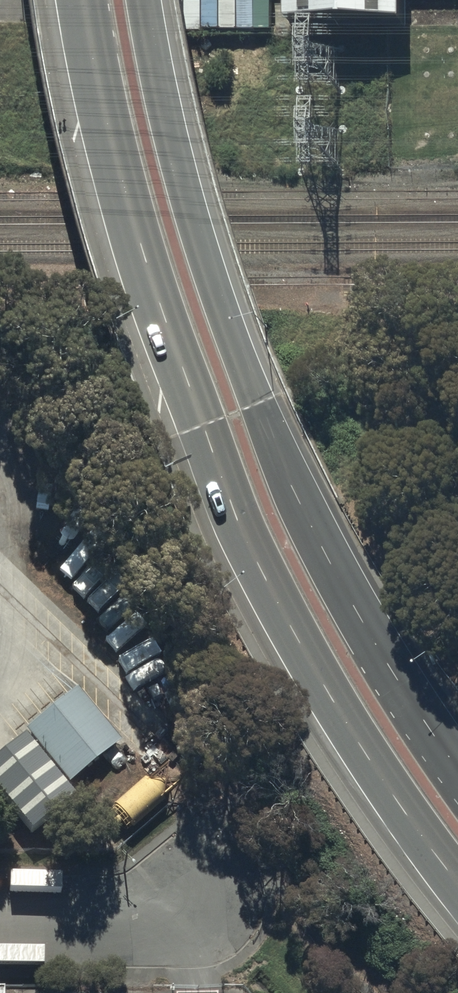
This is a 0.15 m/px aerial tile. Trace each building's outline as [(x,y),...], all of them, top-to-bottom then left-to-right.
[(76,689),(27,730),(70,781),(119,741),(76,689)] [(0,758),(0,796),(32,835),(75,799),(24,738),(0,758)]
